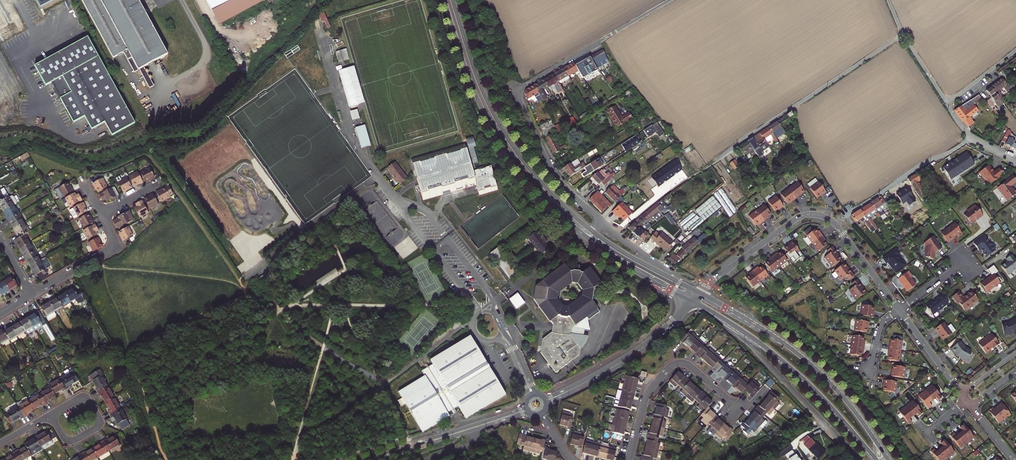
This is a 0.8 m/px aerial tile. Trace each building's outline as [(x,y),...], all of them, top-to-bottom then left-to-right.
[(41,10),(59,0),(36,0),(41,10)] [(113,58),(123,52),(134,72),(139,69),(149,88),(153,86),(144,67),(167,54),(138,0),(82,0),(113,58)] [(212,11),(232,0),(206,0),(212,11)] [(88,38),(35,67),(46,86),(51,83),(73,124),(84,118),(91,131),(105,124),(112,137),(135,124),(88,38)] [(341,50),(336,52),(339,62),(344,61),(341,50)] [(602,50),(591,56),(597,68),(608,62),(602,50)] [(579,73),(582,72),(580,68),(589,64),(590,67),(584,70),(586,76),(587,76),(587,75),(597,69),(590,57),(574,65),(577,70),(579,73)] [(564,68),(568,75),(577,70),(574,65),(573,63),(564,68)] [(354,66),(348,68),(359,105),(365,103),(354,66)] [(359,105),(348,68),(340,70),(351,107),(359,105)] [(568,75),(564,68),(554,74),(559,84),(564,81),(562,78),(568,75)] [(351,107),(340,70),(338,71),(349,108),(351,107)] [(554,74),(544,80),(548,87),(553,84),(558,93),(561,91),(563,94),(565,92),(559,84),(554,74)] [(990,87),(1001,100),(1004,98),(999,91),(1003,88),(1007,93),(1011,90),(1002,79),(990,87)] [(542,100),(543,101),(548,99),(543,90),(548,87),(544,80),(534,85),(542,100)] [(524,93),(527,99),(534,95),(538,102),(542,100),(534,85),(526,90),(524,93)] [(992,98),(997,105),(999,107),(1004,104),(1001,100),(990,87),(986,90),(991,97),(989,98),(990,99),(991,99),(992,98)] [(971,99),(974,103),(975,105),(982,99),(979,95),(971,99)] [(588,99),(583,101),(591,113),(595,111),(588,99)] [(971,99),(964,104),(967,108),(974,103),(971,99)] [(989,99),(985,102),(996,114),(998,113),(996,111),(997,109),(995,106),(989,99)] [(961,106),(955,110),(963,121),(964,121),(969,126),(974,122),(969,117),(978,110),(974,105),(966,112),(961,106)] [(606,111),(615,126),(631,116),(628,112),(620,117),(619,115),(620,115),(614,106),(606,111)] [(787,115),(778,121),(782,127),(786,133),(791,130),(789,128),(791,127),(789,123),(791,121),(787,115)] [(631,116),(615,126),(616,128),(633,119),(631,116)] [(778,121),(769,127),(773,133),(782,127),(778,121)] [(657,122),(643,130),(648,137),(655,133),(656,134),(657,133),(659,137),(664,133),(657,122)] [(549,128),(548,125),(546,123),(540,126),(543,131),(549,128)] [(355,128),(361,148),(371,145),(365,125),(355,128)] [(544,134),(551,131),(556,129),(554,126),(549,128),(543,131),(544,134)] [(760,133),(766,143),(773,138),(775,142),(778,141),(773,133),(769,127),(760,133)] [(1011,147),(1015,138),(1011,133),(1008,130),(1002,141),(1006,143),(1005,145),(1011,147)] [(551,131),(544,134),(546,138),(550,145),(555,142),(551,131)] [(760,133),(752,138),(756,143),(751,147),(756,153),(760,158),(764,155),(762,152),(769,147),(766,143),(760,133)] [(637,134),(622,144),(626,151),(638,144),(635,140),(639,137),(637,134)] [(465,142),(411,158),(423,200),(443,194),(450,192),(476,184),(480,194),(498,189),(490,162),(475,166),(474,163),(478,162),(474,147),(476,146),(473,137),(466,139),(467,144),(468,145),(466,146),(465,144),(465,142)] [(555,142),(550,145),(554,154),(560,151),(555,142)] [(751,147),(747,142),(738,148),(744,156),(742,158),(744,161),(756,153),(751,147)] [(595,148),(582,156),(584,160),(597,152),(595,148)] [(614,149),(607,153),(610,157),(616,153),(614,149)] [(660,153),(650,160),(652,163),(662,157),(660,153)] [(974,164),(966,153),(957,158),(952,162),(953,163),(950,165),(949,164),(942,168),(944,171),(950,180),(974,164)] [(589,164),(594,171),(603,165),(599,158),(589,164)] [(577,159),(570,164),(558,171),(561,173),(566,170),(570,176),(585,167),(582,162),(580,164),(577,159)] [(729,163),(733,169),(739,165),(735,159),(729,163)] [(682,169),(676,160),(652,177),(658,186),(682,169)] [(792,161),(783,167),(784,169),(794,163),(792,161)] [(387,168),(399,184),(407,178),(395,162),(387,168)] [(994,172),(989,165),(979,173),(989,185),(1003,174),(999,168),(994,172)] [(149,168),(141,172),(147,182),(155,178),(149,168)] [(600,170),(591,177),(598,185),(601,183),(610,175),(607,172),(605,175),(600,170)] [(137,172),(129,176),(134,186),(143,182),(137,172)] [(916,192),(921,199),(927,195),(918,182),(924,178),(920,172),(918,174),(917,173),(908,179),(916,192)] [(610,175),(601,183),(604,186),(612,178),(610,175)] [(1012,176),(1005,180),(1006,181),(997,188),(998,190),(1007,201),(1015,194),(1015,192),(1014,189),(1012,190),(1010,187),(1015,182),(1015,181),(1012,176)] [(95,187),(98,192),(108,187),(103,178),(92,184),(94,187),(95,187)] [(126,178),(118,182),(123,193),(131,187),(126,178)] [(898,185),(902,190),(907,198),(916,192),(908,179),(898,185)] [(59,198),(73,191),(68,182),(54,190),(59,198)] [(789,189),(797,198),(800,196),(799,195),(801,193),(804,191),(797,182),(789,189)] [(810,188),(817,198),(820,196),(822,194),(822,195),(826,192),(818,182),(810,188)] [(613,184),(611,186),(606,191),(606,192),(615,201),(625,192),(623,189),(622,188),(619,191),(613,184)] [(160,190),(159,189),(156,191),(162,202),(170,197),(169,196),(173,194),(168,186),(160,190)] [(106,202),(118,195),(114,187),(99,195),(101,198),(103,197),(105,200),(106,202)] [(9,197),(4,188),(0,190),(0,202),(9,197)] [(793,201),(797,198),(789,189),(781,195),(788,204),(790,202),(792,200),(793,201)] [(599,192),(591,200),(602,211),(608,205),(609,207),(612,205),(599,192)] [(62,200),(67,209),(82,200),(80,197),(78,198),(76,195),(75,193),(73,194),(65,198),(62,200)] [(158,204),(153,193),(149,195),(150,196),(144,199),(150,209),(158,204)] [(4,211),(13,206),(14,205),(18,203),(12,194),(9,197),(0,202),(0,205),(1,204),(4,211)] [(695,211),(698,214),(715,200),(712,196),(695,211)] [(719,198),(732,216),(735,214),(722,196),(719,198)] [(768,202),(775,211),(777,209),(779,208),(780,210),(784,207),(776,196),(768,202)] [(883,220),(886,218),(887,217),(880,206),(882,204),(878,198),(871,203),(880,216),(883,220)] [(142,200),(138,202),(139,205),(136,207),(134,208),(140,218),(149,213),(142,200)] [(663,209),(667,207),(662,200),(658,202),(663,209)] [(715,200),(698,214),(700,217),(717,202),(715,200)] [(70,210),(75,219),(87,212),(83,202),(70,210)] [(624,220),(632,213),(622,202),(612,211),(617,216),(617,215),(619,214),(621,217),(624,220)] [(658,202),(646,213),(652,219),(653,220),(655,219),(657,221),(663,216),(661,213),(661,211),(662,211),(664,213),(669,210),(667,207),(663,209),(658,202)] [(718,202),(702,215),(705,220),(722,206),(718,202)] [(873,227),(875,230),(878,228),(870,216),(875,213),(878,218),(880,216),(871,203),(862,209),(873,227)] [(764,205),(757,210),(764,221),(768,219),(767,217),(768,216),(771,214),(764,205)] [(979,218),(983,215),(976,205),(973,207),(967,211),(968,212),(964,215),(968,220),(968,221),(971,226),(976,221),(975,220),(976,219),(977,219),(979,218)] [(6,217),(8,220),(19,214),(16,209),(15,209),(13,206),(4,211),(7,216),(6,217)] [(761,223),(764,221),(757,210),(749,216),(756,225),(759,223),(760,222),(761,223)] [(117,217),(118,218),(118,220),(117,220),(117,219),(113,221),(117,228),(133,219),(129,211),(117,217)] [(679,223),(682,227),(696,215),(693,212),(679,223)] [(79,219),(84,227),(93,222),(89,213),(79,219)] [(635,222),(628,228),(633,232),(644,223),(646,224),(652,219),(646,213),(635,222)] [(11,223),(14,229),(24,223),(21,219),(22,219),(19,214),(8,220),(10,224),(11,223)] [(697,215),(682,227),(685,230),(700,218),(697,215)] [(642,235),(646,231),(651,226),(650,224),(653,220),(652,219),(646,224),(644,223),(633,232),(639,237),(642,235)] [(24,223),(14,229),(17,234),(16,235),(18,238),(25,234),(30,231),(27,226),(26,227),(24,223)] [(958,237),(962,234),(958,228),(958,227),(955,223),(941,233),(948,242),(956,235),(958,237)] [(83,231),(88,240),(97,234),(96,233),(94,229),(97,228),(95,224),(83,231)] [(128,227),(118,232),(121,237),(121,238),(123,241),(133,235),(128,227)] [(812,243),(822,235),(820,232),(818,233),(817,231),(815,229),(806,236),(812,243)] [(547,242),(545,239),(543,235),(541,237),(536,231),(528,238),(541,255),(549,249),(545,243),(547,242)] [(650,234),(646,231),(642,235),(639,237),(644,241),(650,234)] [(654,241),(660,235),(656,231),(651,238),(654,241)] [(654,241),(658,244),(659,243),(661,245),(667,250),(673,243),(661,233),(660,235),(654,241)] [(17,243),(20,249),(30,243),(27,239),(28,239),(25,234),(18,238),(14,240),(16,244),(17,243)] [(822,235),(812,243),(818,251),(827,244),(825,242),(824,240),(825,239),(822,235)] [(977,248),(984,257),(993,250),(992,249),(993,247),(990,243),(988,244),(981,235),(971,243),(976,249),(977,248)] [(942,248),(933,236),(924,243),(926,246),(925,252),(926,252),(925,257),(933,259),(934,251),(937,251),(942,248)] [(99,237),(96,239),(92,241),(88,243),(93,252),(103,246),(99,237)] [(684,255),(699,243),(694,237),(682,247),(682,249),(677,256),(674,253),(669,259),(675,264),(680,258),(681,259),(684,255)] [(800,252),(792,241),(788,244),(789,245),(788,246),(785,249),(791,258),(800,252)] [(30,243),(20,249),(23,254),(22,255),(24,258),(36,251),(33,246),(32,247),(30,243)] [(498,247),(491,253),(511,279),(518,273),(498,247)] [(825,257),(832,267),(841,260),(838,256),(837,254),(838,253),(833,247),(827,251),(829,254),(825,257)] [(896,249),(883,259),(886,263),(887,262),(895,273),(905,265),(898,255),(899,254),(896,249)] [(27,261),(30,266),(40,260),(38,257),(39,256),(36,251),(24,258),(26,261),(27,261)] [(775,254),(771,256),(779,267),(787,261),(780,252),(778,254),(776,255),(775,254)] [(1001,266),(1008,276),(1015,270),(1015,261),(1012,255),(1006,259),(1008,261),(1001,266)] [(772,273),(779,267),(771,256),(768,259),(769,260),(765,263),(772,273)] [(40,260),(30,266),(33,271),(32,272),(34,275),(36,274),(45,270),(46,269),(43,264),(42,264),(40,260)] [(580,272),(573,271),(572,272),(570,271),(564,264),(535,286),(533,299),(550,321),(551,321),(553,323),(553,324),(555,325),(554,332),(552,332),(551,332),(542,339),(540,352),(556,372),(567,364),(573,359),(579,354),(580,348),(570,334),(568,334),(569,327),(571,327),(575,324),(575,325),(586,316),(587,317),(589,319),(600,311),(597,308),(592,301),(592,298),(597,299),(598,291),(593,291),(593,288),(601,283),(590,268),(582,273),(580,273),(580,272)] [(849,269),(848,269),(847,267),(844,264),(835,271),(842,280),(846,277),(848,280),(854,275),(849,269)] [(980,284),(987,292),(1000,283),(994,275),(999,272),(993,265),(988,269),(992,275),(980,284)] [(756,268),(752,271),(760,281),(768,276),(761,267),(758,268),(757,270),(756,268)] [(45,270),(36,274),(38,278),(47,273),(45,270)] [(274,275),(272,270),(258,278),(260,283),(274,275)] [(752,287),(760,281),(752,271),(748,273),(750,275),(748,276),(745,278),(752,287)] [(898,279),(902,285),(907,291),(915,285),(910,278),(913,277),(908,271),(903,275),(898,279)] [(4,282),(9,291),(17,286),(12,277),(4,282)] [(849,290),(856,300),(866,293),(863,289),(862,287),(862,286),(857,279),(851,284),(853,287),(849,290)] [(0,284),(0,293),(1,295),(9,291),(4,282),(0,284)] [(65,293),(70,302),(75,299),(79,303),(80,303),(84,301),(82,297),(84,296),(81,290),(76,293),(73,288),(65,293)] [(519,291),(517,293),(528,309),(531,306),(519,291)] [(972,291),(963,298),(959,292),(952,297),(958,304),(959,303),(960,305),(964,310),(968,307),(970,307),(972,305),(972,304),(978,299),(972,291)] [(70,302),(65,293),(57,297),(62,307),(70,302)] [(515,295),(513,297),(524,312),(527,310),(515,295)] [(932,302),(926,306),(932,315),(938,310),(941,312),(942,311),(942,308),(948,303),(942,295),(934,300),(935,301),(933,303),(932,302)] [(54,311),(62,307),(57,297),(49,302),(54,311)] [(511,298),(508,300),(520,315),(522,313),(511,298)] [(506,301),(504,303),(515,319),(518,316),(506,301)] [(57,315),(54,311),(49,302),(41,307),(48,320),(57,315)] [(861,316),(874,318),(875,313),(874,313),(874,311),(875,307),(863,305),(861,316)] [(27,318),(35,331),(43,326),(39,319),(35,313),(27,318)] [(568,334),(570,334),(580,348),(586,343),(589,337),(583,336),(584,329),(590,330),(587,317),(574,327),(571,327),(569,327),(568,334)] [(35,331),(27,318),(20,323),(25,331),(27,335),(35,331)] [(869,327),(870,322),(857,320),(855,331),(867,333),(868,329),(868,327),(869,327)] [(1010,322),(1002,324),(1004,336),(1012,335),(1011,334),(1015,332),(1015,320),(1014,321),(1013,320),(1010,322)] [(944,322),(935,329),(938,333),(944,340),(952,334),(947,327),(948,326),(944,322)] [(12,327),(17,336),(25,331),(20,323),(12,327)] [(947,327),(952,334),(955,331),(950,324),(948,326),(947,327)] [(8,338),(9,341),(17,336),(12,327),(4,332),(8,338)] [(684,343),(690,348),(698,338),(693,333),(690,335),(688,334),(688,333),(680,341),(683,343),(684,343)] [(978,344),(985,353),(990,350),(990,349),(992,347),(993,348),(999,344),(992,334),(984,339),(984,340),(978,344)] [(459,406),(466,418),(506,394),(502,387),(481,351),(471,335),(431,359),(434,364),(430,366),(427,368),(423,371),(425,375),(399,391),(423,432),(450,416),(448,413),(452,410),(454,413),(457,412),(455,409),(459,406)] [(852,345),(865,347),(866,342),(864,342),(864,340),(865,337),(854,335),(852,345)] [(704,348),(704,347),(702,346),(704,343),(698,338),(690,348),(697,356),(704,348)] [(888,349),(900,351),(902,341),(892,340),(891,343),(891,345),(889,345),(888,349)] [(961,341),(950,349),(954,355),(956,354),(957,356),(961,358),(961,359),(966,362),(971,352),(971,350),(965,347),(961,341)] [(864,351),(865,347),(852,345),(851,354),(862,356),(862,353),(863,351),(864,351)] [(697,356),(706,363),(715,353),(709,348),(707,350),(705,349),(704,348),(697,356)] [(899,362),(900,351),(888,349),(888,354),(889,354),(889,356),(889,360),(899,362)] [(706,363),(714,371),(722,363),(719,361),(723,356),(717,351),(715,353),(706,363)] [(731,370),(733,368),(726,363),(724,366),(722,363),(714,371),(723,378),(731,370)] [(891,370),(891,375),(904,377),(905,368),(893,366),(893,369),(892,371),(891,370)] [(70,373),(59,379),(65,389),(69,388),(68,386),(78,380),(72,370),(70,371),(70,373)] [(108,387),(102,376),(103,375),(100,370),(91,375),(95,380),(93,381),(97,388),(96,389),(98,393),(108,387)] [(733,373),(731,370),(723,378),(726,381),(727,380),(733,385),(739,378),(742,375),(736,370),(733,373)] [(678,372),(669,382),(675,387),(677,384),(680,387),(687,379),(678,372)] [(625,376),(623,384),(636,387),(638,380),(625,376)] [(741,393),(744,390),(750,383),(744,378),(742,380),(739,378),(733,385),(732,386),(741,393)] [(771,378),(765,383),(770,387),(775,382),(771,378)] [(59,379),(49,385),(50,388),(54,394),(61,390),(62,391),(65,389),(59,379)] [(680,392),(686,397),(695,387),(690,382),(690,381),(687,379),(680,387),(682,389),(680,392)] [(752,398),(759,390),(757,387),(759,385),(753,380),(750,383),(744,390),(750,394),(749,395),(752,398)] [(896,382),(884,380),(883,385),(884,385),(883,387),(883,391),(895,393),(896,382)] [(623,384),(621,391),(634,395),(636,387),(623,384)] [(932,385),(925,391),(932,400),(936,398),(938,401),(942,398),(932,385)] [(114,398),(108,387),(98,393),(99,396),(101,395),(105,403),(114,398)] [(695,387),(686,397),(692,402),(694,399),(697,402),(704,394),(695,387)] [(50,388),(40,394),(46,404),(49,402),(48,401),(55,397),(54,394),(50,388)] [(634,395),(621,391),(619,398),(632,402),(634,395)] [(929,403),(932,400),(925,391),(918,396),(928,408),(932,406),(929,403)] [(771,392),(764,401),(774,410),(780,404),(777,401),(779,399),(771,392)] [(40,394),(29,400),(34,409),(41,405),(42,406),(46,404),(40,394)] [(703,412),(708,407),(712,402),(704,394),(697,402),(700,404),(697,407),(703,412)] [(120,408),(114,398),(105,403),(110,410),(108,411),(110,414),(120,408)] [(630,410),(632,402),(619,398),(617,406),(630,410)] [(29,400),(18,407),(24,417),(27,415),(27,413),(34,409),(29,400)] [(769,415),(774,410),(764,401),(759,406),(756,409),(764,416),(766,413),(769,415)] [(912,401),(906,406),(913,416),(917,413),(919,416),(922,413),(912,401)] [(657,407),(654,415),(664,418),(667,419),(669,410),(666,409),(667,406),(657,403),(656,407),(657,407)] [(988,409),(998,422),(1008,415),(1010,413),(1002,403),(997,406),(997,407),(995,409),(994,408),(993,406),(988,409)] [(899,412),(909,424),(912,422),(909,419),(913,416),(906,406),(899,412)] [(24,417),(18,407),(8,413),(13,422),(20,417),(21,419),(24,417)] [(707,425),(709,423),(716,415),(710,410),(711,409),(708,407),(703,412),(700,415),(703,417),(701,420),(707,425)] [(120,408),(110,414),(112,417),(114,417),(118,424),(127,419),(120,408)] [(616,409),(614,417),(627,420),(629,412),(616,409)] [(762,418),(764,416),(756,409),(754,411),(755,412),(749,418),(759,426),(762,429),(767,424),(767,422),(762,418)] [(571,414),(563,412),(559,424),(567,426),(567,427),(570,428),(573,418),(570,417),(571,414)] [(654,418),(652,426),(664,429),(666,422),(663,421),(664,418),(654,415),(653,418),(654,418)] [(716,415),(709,423),(711,426),(709,428),(715,433),(723,423),(718,419),(719,418),(716,415)] [(614,417),(612,424),(625,428),(627,420),(614,417)] [(749,418),(741,426),(745,429),(743,431),(747,435),(751,430),(754,432),(759,426),(749,418)] [(729,429),(723,423),(715,433),(721,439),(723,436),(726,438),(733,430),(730,428),(729,429)] [(610,432),(612,432),(623,435),(625,428),(612,424),(610,432)] [(963,431),(959,433),(967,443),(974,437),(963,425),(960,428),(963,431)] [(652,426),(648,437),(658,440),(659,436),(662,436),(664,429),(652,426)] [(581,433),(573,431),(570,444),(578,446),(578,447),(581,448),(584,437),(580,437),(581,433)] [(38,435),(34,437),(40,447),(51,440),(46,432),(38,436),(38,435)] [(531,451),(534,438),(526,436),(527,435),(519,433),(517,444),(524,446),(523,449),(531,451)] [(960,448),(967,443),(959,433),(956,436),(954,433),(950,436),(960,448)] [(106,439),(103,441),(109,451),(120,445),(114,436),(107,440),(106,439)] [(40,447),(34,437),(31,438),(32,440),(25,444),(26,447),(31,456),(42,449),(40,447)] [(648,441),(645,448),(658,451),(660,444),(657,443),(658,440),(648,437),(647,440),(648,441)] [(543,451),(545,441),(542,440),(542,441),(534,438),(531,451),(538,454),(539,450),(543,451)] [(805,443),(812,452),(815,455),(818,458),(824,452),(820,448),(810,438),(805,443)] [(590,455),(593,442),(586,440),(582,453),(590,455)] [(109,451),(103,441),(99,443),(100,444),(93,448),(98,457),(109,451)] [(943,446),(940,449),(948,458),(954,453),(944,441),(941,443),(943,446)] [(601,444),(593,442),(590,455),(598,457),(601,444)] [(609,446),(601,444),(598,457),(605,459),(609,446)] [(616,451),(616,448),(609,446),(605,459),(609,459),(613,459),(614,458),(616,451)] [(31,456),(26,447),(19,451),(18,450),(14,452),(19,459),(24,459),(31,456)] [(98,457),(93,448),(85,453),(84,451),(81,453),(85,459),(93,459),(98,457)] [(557,452),(549,450),(549,449),(546,448),(543,459),(546,459),(555,459),(557,452)] [(645,448),(643,455),(642,459),(646,459),(652,459),(653,458),(656,459),(658,451),(645,448)] [(948,458),(940,449),(936,452),(934,449),(931,451),(938,459),(945,459),(948,458)] [(786,455),(789,459),(788,459),(798,459),(799,459),(796,454),(795,455),(792,451),(786,455)] [(14,452),(11,454),(12,455),(5,459),(19,459),(14,452)]
